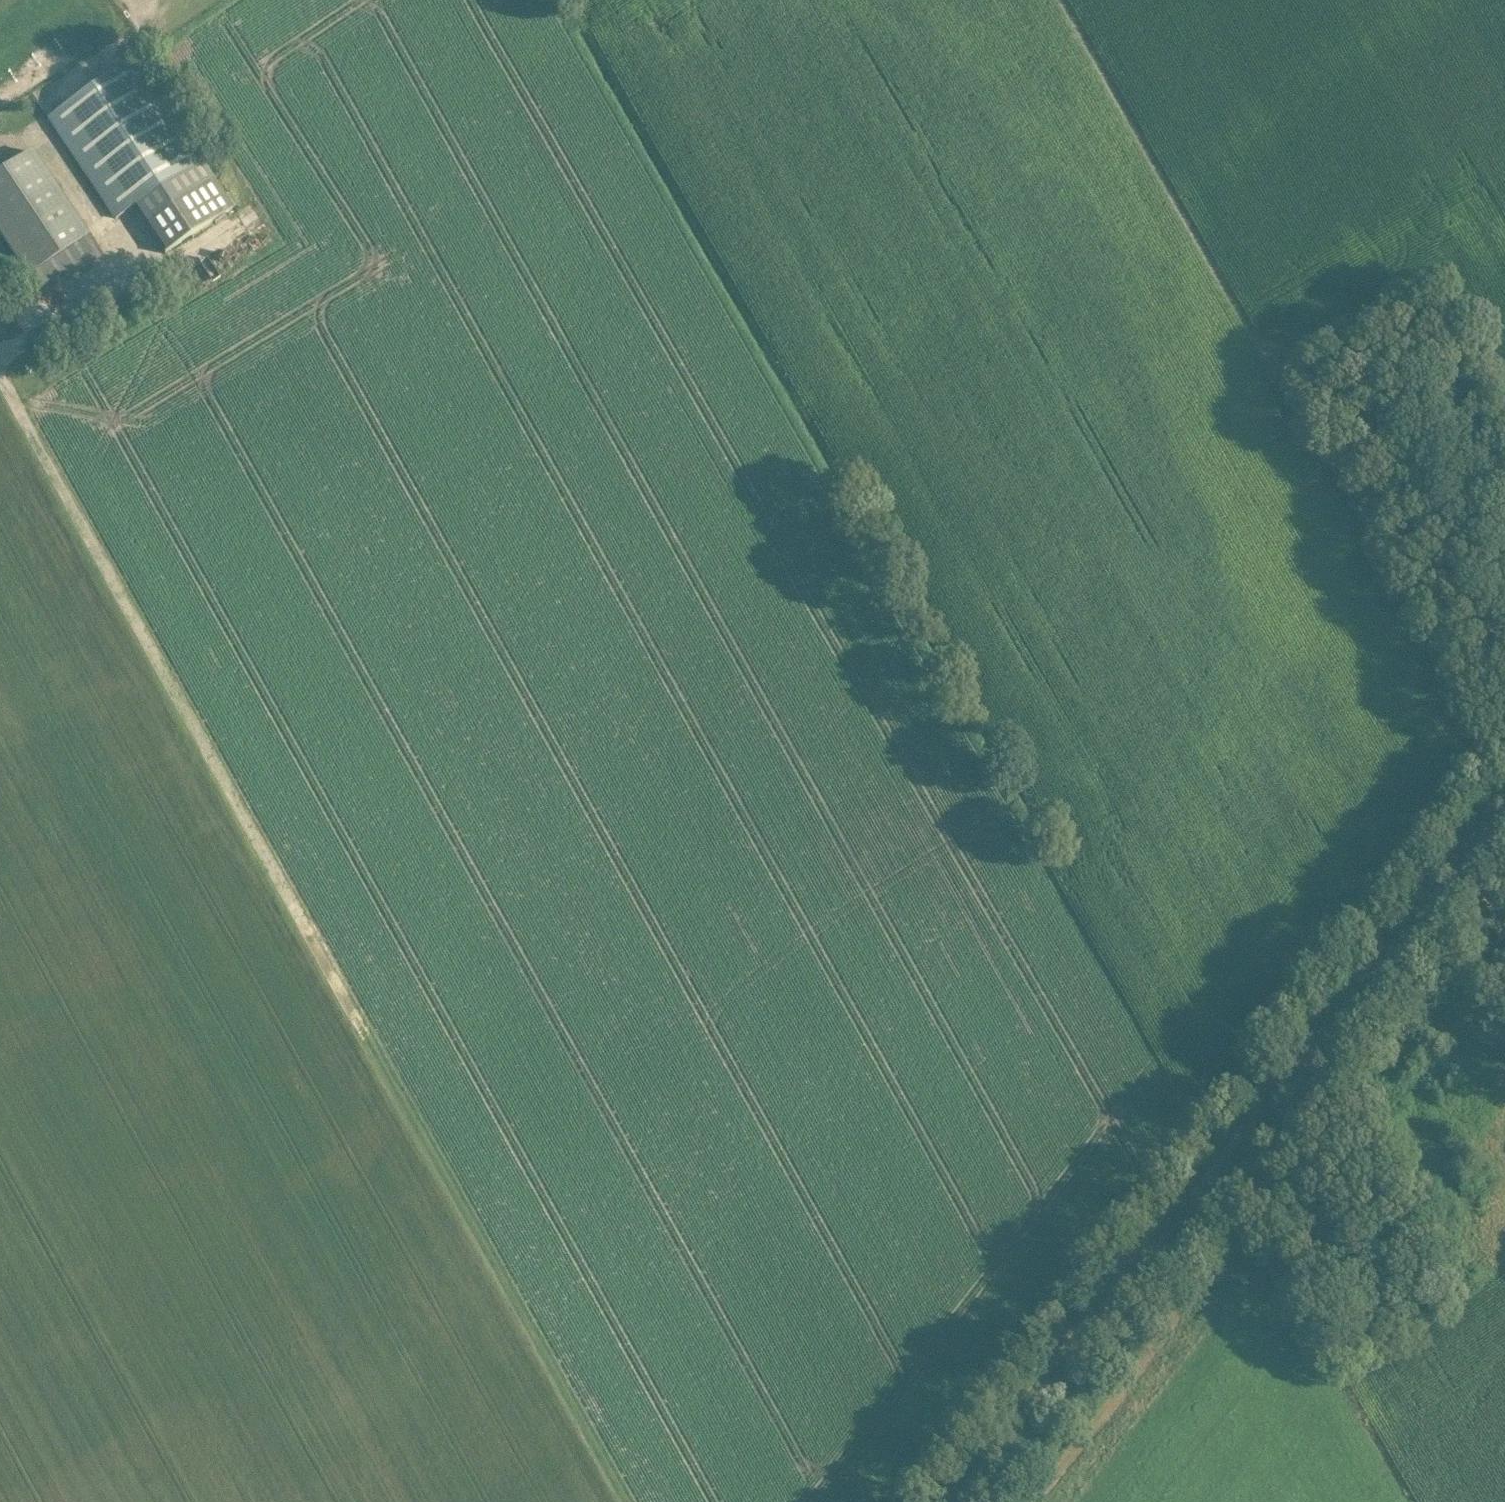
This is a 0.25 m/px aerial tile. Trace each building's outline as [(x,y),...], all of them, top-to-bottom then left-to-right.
[(133,206),(166,254),(233,210),(201,161),(135,61),(48,118),(115,218),(133,206)] [(29,276),(59,256),(85,239),(89,237),(44,169),(33,152),(0,174),(0,233),(29,276)]
